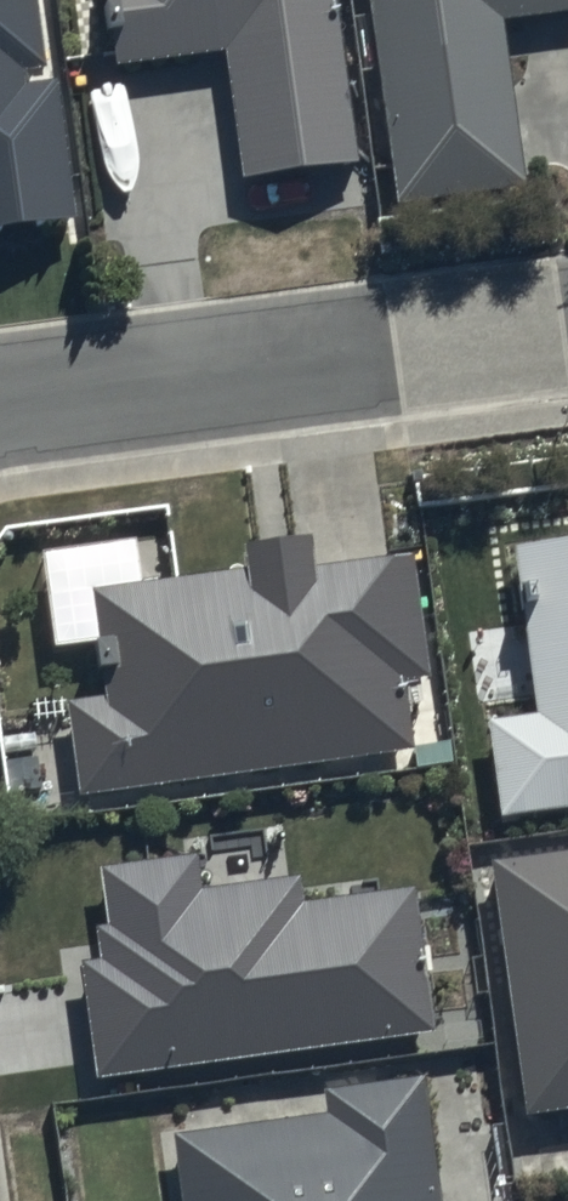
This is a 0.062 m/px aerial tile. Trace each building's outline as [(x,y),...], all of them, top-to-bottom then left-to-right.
[(79,225),(64,82),(51,84),(39,0),(0,0),(0,231),(79,225)] [(117,55),(161,51),(227,43),(240,167),(357,154),(340,0),(110,0),(117,55)] [(397,193),(525,176),(502,2),(519,0),(371,0),(397,193)] [(250,557),(94,576),(105,685),(68,689),(78,783),(416,741),(411,698),(423,696),(420,668),(431,667),(416,541),(313,554),(309,520),(246,528),(250,557)] [(517,531),(535,702),(490,707),(500,806),(567,797),(567,524),(517,531)] [(493,848),(527,1102),(567,1096),(567,838),(493,848)] [(195,845),(99,858),(111,951),(80,954),(95,1066),(437,1023),(418,876),(304,891),(301,867),(199,880),(195,845)] [(178,1126),(187,1200),(446,1200),(429,1063),(321,1076),(325,1108),(178,1126)]
